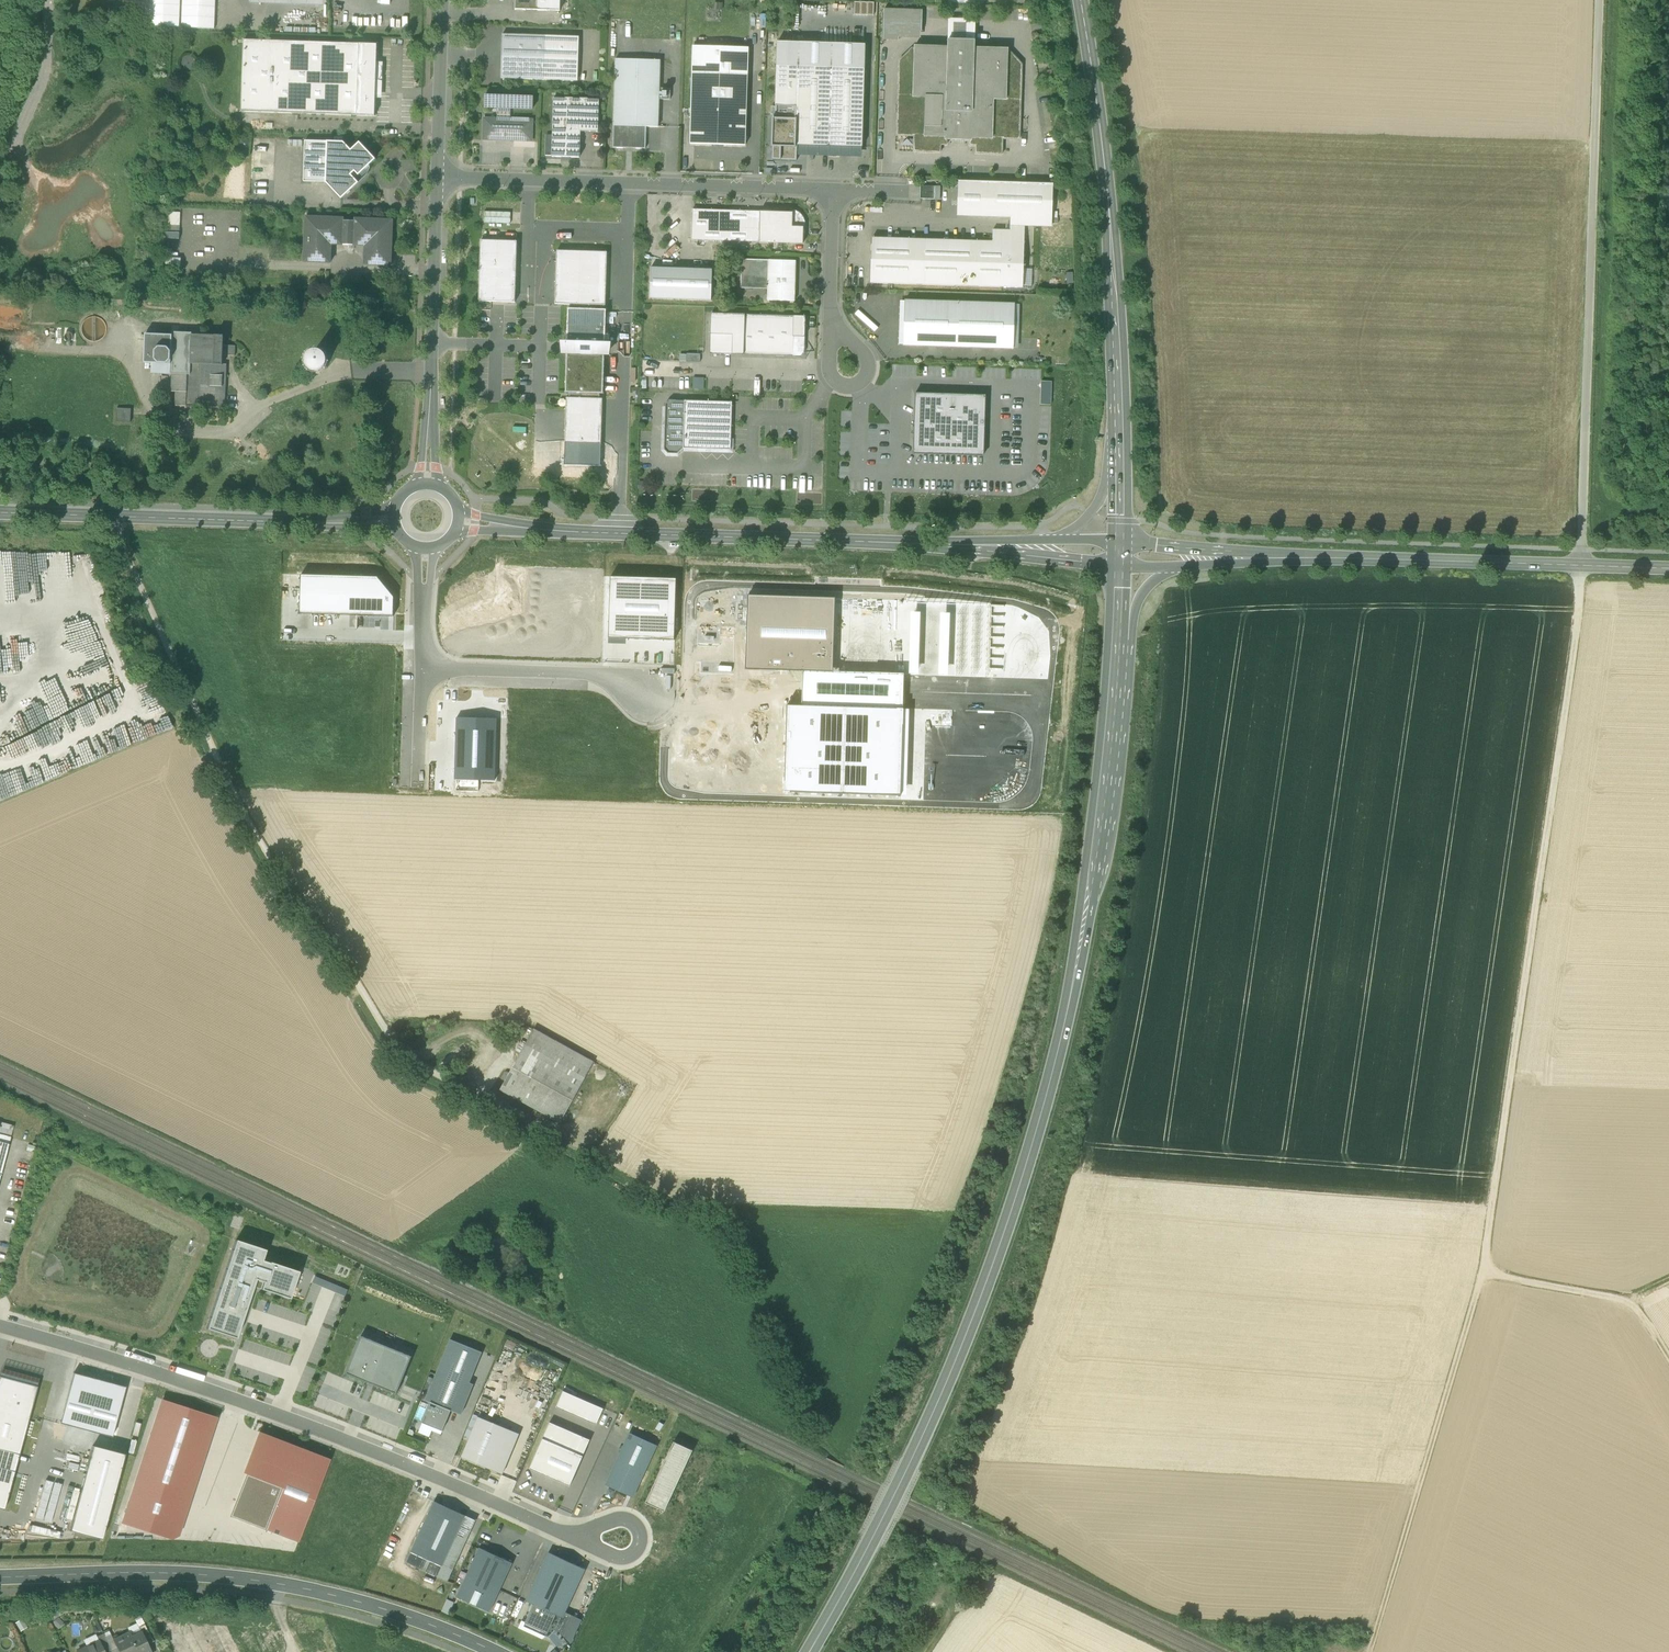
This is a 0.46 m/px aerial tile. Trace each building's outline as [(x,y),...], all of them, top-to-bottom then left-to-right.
[(147,27),(180,29),(181,0),(148,0),(147,27)] [(182,29),(215,30),(216,0),(183,0),(182,29)] [(538,11),(538,0),(516,0),(515,10),(538,11)] [(538,11),(560,11),(561,0),(538,0),(538,11)] [(883,40),(899,40),(900,31),(922,32),(923,11),(884,9),(883,40)] [(948,40),(949,40),(974,41),(975,41),(976,20),(949,19),(948,40)] [(870,44),(870,55),(874,56),(876,22),(866,22),(865,44),(870,44)] [(501,79),(545,80),(546,36),(503,35),(501,79)] [(579,37),(546,36),(545,80),(578,81),(579,37)] [(242,112),(358,116),(360,44),(244,40),(242,112)] [(915,47),(915,49),(913,97),(926,98),(925,137),(945,137),(945,140),(947,140),(970,140),(972,141),(972,138),(992,139),(994,100),(1006,100),(1008,52),(1008,49),(974,48),(974,41),(949,40),(949,48),(915,47)] [(778,42),(777,66),(865,69),(866,45),(860,45),(854,45),(778,42)] [(378,45),(360,44),(358,116),(375,116),(376,98),(377,63),(378,45)] [(693,46),(692,73),(748,75),(749,48),(693,46)] [(947,145),(947,140),(945,140),(945,137),(925,137),(926,98),(913,97),(915,49),(912,49),(900,61),(897,136),(914,137),(914,140),(910,140),(909,142),(911,144),(914,144),(914,151),(914,152),(941,153),(941,145),(947,145)] [(1010,52),(1008,52),(1006,100),(994,100),(992,139),(972,138),(972,141),(970,140),(970,146),(976,146),(976,154),(1003,155),(1003,139),(1020,140),(1022,65),(1010,52)] [(659,127),(660,100),(660,89),(661,61),(616,59),(614,126),(647,127),(659,127)] [(777,66),(775,119),(797,120),(796,146),(797,146),(862,148),(865,69),(777,66)] [(692,73),(691,126),(746,127),(748,75),(692,73)] [(671,89),(660,89),(660,100),(671,100),(671,89)] [(485,95),(485,108),(499,108),(511,108),(533,109),(534,97),(485,95)] [(581,132),(598,132),(599,99),(554,98),(553,131),(581,132)] [(510,120),(511,108),(499,108),(499,119),(510,120)] [(503,140),(532,141),(533,120),(510,120),(499,119),(485,119),(484,140),(497,140),(497,138),(503,139),(503,140)] [(796,148),(796,146),(797,120),(775,119),(773,119),(772,147),(773,147),(781,148),(781,150),(788,150),(788,148),(796,148)] [(646,149),(647,127),(614,126),(613,148),(627,149),(627,146),(633,146),(633,149),(646,149)] [(746,146),(746,127),(691,126),(690,144),(746,146)] [(552,157),(562,157),(570,158),(580,158),(581,132),(553,131),(553,145),(552,156),(552,157)] [(304,182),(326,182),(327,182),(328,142),(306,141),(304,182)] [(344,142),(328,142),(327,182),(326,182),(342,199),(359,183),(351,175),(355,171),(359,176),(376,160),(360,143),(352,151),(344,142)] [(797,146),(796,146),(796,148),(788,148),(788,150),(781,150),(781,148),(773,147),(773,160),(797,161),(797,156),(797,146)] [(862,158),(862,148),(797,146),(797,156),(862,158)] [(957,216),(985,217),(987,182),(958,181),(957,216)] [(1053,184),(987,182),(985,217),(1011,218),(1052,219),(1053,185),(1053,184)] [(921,199),(941,200),(941,187),(921,186),(921,199)] [(692,240),(759,243),(760,212),(693,209),(692,240)] [(793,211),(793,213),(793,227),(804,227),(804,228),(806,228),(806,222),(804,217),(800,213),(795,211),(793,211)] [(169,226),(181,226),(181,213),(165,212),(164,225),(169,226)] [(803,244),(804,228),(804,227),(793,227),(793,213),(760,212),(759,243),(803,244)] [(365,265),(391,266),(393,221),(356,219),(356,221),(344,221),(344,219),(306,217),(305,262),(331,263),(332,245),(343,245),(354,245),(354,246),(366,246),(365,265)] [(1052,227),(1052,219),(1011,218),(1011,226),(1025,226),(1052,227)] [(1025,243),(1025,226),(1011,226),(1011,231),(1010,242),(1025,243)] [(1006,242),(1010,242),(1011,231),(993,230),(993,242),(1006,242)] [(1004,288),(1005,264),(1006,242),(993,242),(873,238),(871,283),(1004,288)] [(479,302),(516,303),(518,242),(481,241),(481,248),(479,302)] [(1010,242),(1006,242),(1005,264),(1012,265),(1012,262),(1024,262),(1025,243),(1010,242)] [(570,305),(570,309),(603,310),(603,306),(606,306),(607,252),(604,252),(557,251),(555,304),(570,305)] [(741,287),(768,288),(769,260),(742,260),(741,287)] [(768,301),(795,302),(796,261),(769,260),(768,288),(768,301)] [(1004,288),(1023,288),(1023,286),(1024,269),(1024,262),(1012,262),(1012,265),(1005,264),(1004,288)] [(712,270),(651,268),(650,298),(712,300),(712,270)] [(1032,269),(1024,269),(1023,286),(1032,286),(1032,269)] [(904,345),(1014,349),(1014,348),(1015,305),(1015,304),(905,301),(904,345)] [(568,309),(567,342),(605,343),(605,338),(605,337),(606,310),(603,310),(570,309),(568,309)] [(777,357),(801,357),(805,353),(806,326),(806,317),(712,314),(710,354),(777,356),(777,357)] [(84,338),(90,342),(97,342),(103,339),(106,333),(106,326),(103,320),(97,317),(90,317),(85,320),(81,326),(81,333),(84,338)] [(64,341),(73,341),(73,330),(73,328),(64,328),(64,341)] [(173,332),(173,335),(172,364),(171,374),(173,374),(191,375),(191,364),(193,335),(193,333),(173,332)] [(145,363),(152,364),(172,364),(173,335),(146,334),(145,363)] [(193,335),(191,364),(223,365),(223,364),(223,356),(235,356),(236,346),(224,346),(224,336),(193,335)] [(565,353),(567,353),(605,354),(606,354),(607,343),(605,343),(567,342),(566,342),(565,353)] [(330,368),(330,360),(325,354),(318,353),(311,356),(308,363),(311,370),(317,374),(324,373),(330,368)] [(566,393),(570,393),(600,394),(604,394),(604,391),(605,354),(567,353),(566,393)] [(171,374),(172,364),(152,364),(152,373),(171,374)] [(227,365),(223,364),(223,365),(191,364),(191,375),(173,374),(172,392),(177,392),(176,406),(225,409),(227,365)] [(694,377),(694,388),(705,388),(706,377),(694,377)] [(1052,382),(1041,381),(1041,405),(1051,405),(1052,382)] [(600,399),(600,394),(570,393),(570,398),(567,398),(565,442),(601,444),(603,399),(600,399)] [(986,395),(916,393),(914,454),(984,456),(986,395)] [(678,454),(683,449),(685,402),(676,401),(670,401),(666,404),(665,422),(662,425),(665,429),(665,450),(668,454),(678,454)] [(685,401),(685,402),(683,449),(731,450),(732,403),(685,401)] [(117,423),(131,423),(132,409),(118,409),(117,423)] [(519,572),(519,577),(518,608),(517,649),(595,652),(597,574),(519,572)] [(378,577),(301,575),(300,614),(394,616),(395,597),(378,577)] [(462,606),(518,608),(519,577),(476,575),(463,588),(462,606)] [(611,577),(609,639),(627,639),(675,641),(677,579),(611,577)] [(746,670),(803,671),(833,672),(836,598),(748,595),(746,670)] [(95,634),(92,621),(70,628),(74,640),(95,634)] [(803,671),(802,706),(903,709),(905,674),(833,672),(803,671)] [(904,709),(903,709),(802,706),(787,706),(784,793),(901,796),(904,709)] [(457,717),(457,738),(466,738),(466,731),(497,732),(497,719),(457,717)] [(495,781),(497,732),(466,731),(466,738),(457,738),(456,779),(478,780),(495,781)] [(477,791),(478,780),(456,779),(455,790),(477,791)] [(503,1087),(562,1120),(593,1063),(534,1030),(503,1087)] [(12,1132),(14,1126),(0,1121),(0,1129),(12,1132)] [(1,1174),(11,1137),(0,1134),(0,1174),(1,1174)] [(236,1240),(207,1329),(236,1339),(254,1284),(262,1286),(261,1290),(290,1299),(299,1272),(270,1262),(269,1263),(262,1261),(266,1250),(236,1240)] [(313,1282),(322,1286),(325,1280),(315,1276),(313,1282)] [(322,1286),(336,1292),(339,1286),(325,1280),(322,1286)] [(348,1290),(339,1286),(336,1292),(346,1296),(348,1290)] [(361,1336),(346,1373),(397,1394),(412,1356),(396,1350),(397,1346),(396,1346),(395,1348),(379,1341),(380,1340),(379,1339),(378,1343),(361,1336)] [(509,1349),(519,1352),(522,1344),(508,1338),(502,1354),(507,1356),(509,1349)] [(451,1339),(438,1369),(470,1382),(482,1352),(451,1339)] [(396,1346),(380,1340),(379,1341),(395,1348),(396,1346)] [(4,1387),(7,1378),(37,1386),(39,1379),(1,1369),(0,1374),(0,1386),(4,1387)] [(474,1384),(470,1382),(438,1369),(426,1400),(431,1402),(451,1410),(461,1415),(474,1384)] [(342,1378),(329,1373),(325,1384),(337,1389),(342,1378)] [(126,1389),(75,1374),(61,1422),(112,1437),(126,1389)] [(29,1417),(37,1387),(37,1386),(7,1378),(4,1387),(0,1386),(0,1409),(29,1417)] [(604,1408),(563,1391),(556,1407),(597,1425),(604,1408)] [(165,1400),(128,1515),(174,1530),(212,1415),(165,1400)] [(451,1410),(431,1402),(423,1422),(434,1427),(443,1431),(451,1410)] [(19,1455),(29,1417),(0,1409),(0,1450),(19,1455)] [(479,1416),(462,1458),(493,1470),(510,1429),(479,1416)] [(434,1427),(423,1422),(419,1432),(430,1437),(434,1427)] [(550,1422),(543,1438),(583,1456),(590,1440),(550,1422)] [(519,1433),(510,1429),(493,1470),(503,1474),(519,1433)] [(657,1445),(630,1433),(607,1484),(633,1497),(657,1445)] [(330,1459),(264,1434),(233,1516),(298,1541),(330,1459)] [(583,1456),(543,1438),(530,1469),(570,1486),(583,1456)] [(64,1440),(60,1455),(87,1462),(91,1447),(64,1440)] [(665,1511),(694,1449),(674,1440),(645,1502),(665,1511)] [(125,1454),(93,1446),(70,1531),(102,1539),(125,1454)] [(15,1472),(19,1455),(0,1450),(0,1468),(15,1472)] [(15,1472),(0,1468),(0,1509),(4,1510),(15,1472)] [(62,1520),(68,1493),(62,1491),(62,1490),(46,1487),(40,1515),(62,1520)] [(406,1562),(448,1581),(476,1520),(435,1501),(406,1562)] [(457,1597),(490,1612),(513,1563),(480,1547),(457,1597)] [(586,1569),(549,1552),(526,1601),(534,1605),(535,1604),(539,1606),(540,1604),(551,1608),(549,1611),(556,1614),(561,1617),(563,1618),(565,1614),(586,1569)] [(535,1604),(534,1605),(526,1622),(537,1627),(548,1632),(556,1614),(549,1611),(551,1608),(540,1604),(539,1606),(535,1604)] [(572,1617),(565,1614),(563,1618),(561,1617),(556,1627),(564,1635),(572,1617)] [(127,1627),(131,1635),(132,1636),(141,1632),(138,1627),(145,1624),(140,1616),(134,1619),(136,1623),(127,1627)] [(537,1627),(526,1622),(522,1620),(519,1628),(534,1635),(536,1631),(537,1627)] [(141,1632),(147,1645),(154,1641),(145,1624),(138,1627),(141,1632)] [(537,1627),(536,1631),(544,1635),(546,1636),(548,1632),(537,1627)] [(120,1651),(151,1651),(147,1645),(141,1632),(132,1636),(131,1635),(115,1642),(117,1648),(120,1651)] [(105,1636),(111,1650),(117,1648),(115,1642),(110,1633),(105,1636)] [(83,1640),(87,1647),(99,1641),(97,1637),(96,1634),(83,1640)] [(105,1651),(108,1651),(111,1650),(105,1636),(103,1634),(97,1637),(99,1641),(105,1651)] [(99,1641),(87,1647),(77,1651),(105,1651),(99,1641)]
